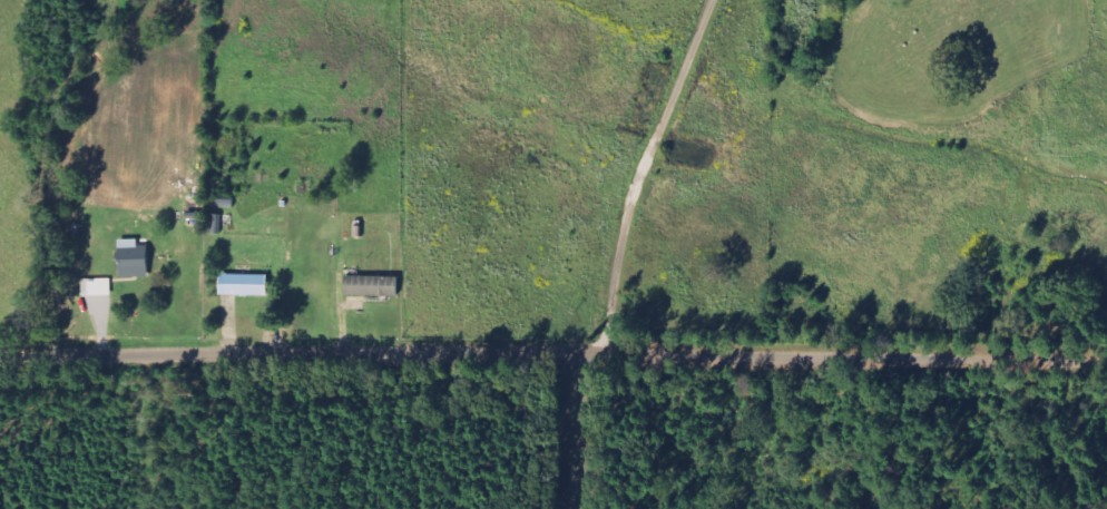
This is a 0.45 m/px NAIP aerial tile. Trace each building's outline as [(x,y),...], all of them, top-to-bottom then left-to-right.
[(221,217),(212,216),(211,236),(221,236),(221,217)] [(117,242),(119,280),(149,279),(147,249),(138,249),(138,241),(117,242)] [(266,277),(219,276),(219,297),(265,298),(266,277)] [(343,298),(398,299),(398,279),(343,278),(343,298)] [(81,281),(81,298),(111,297),(110,280),(81,281)]
